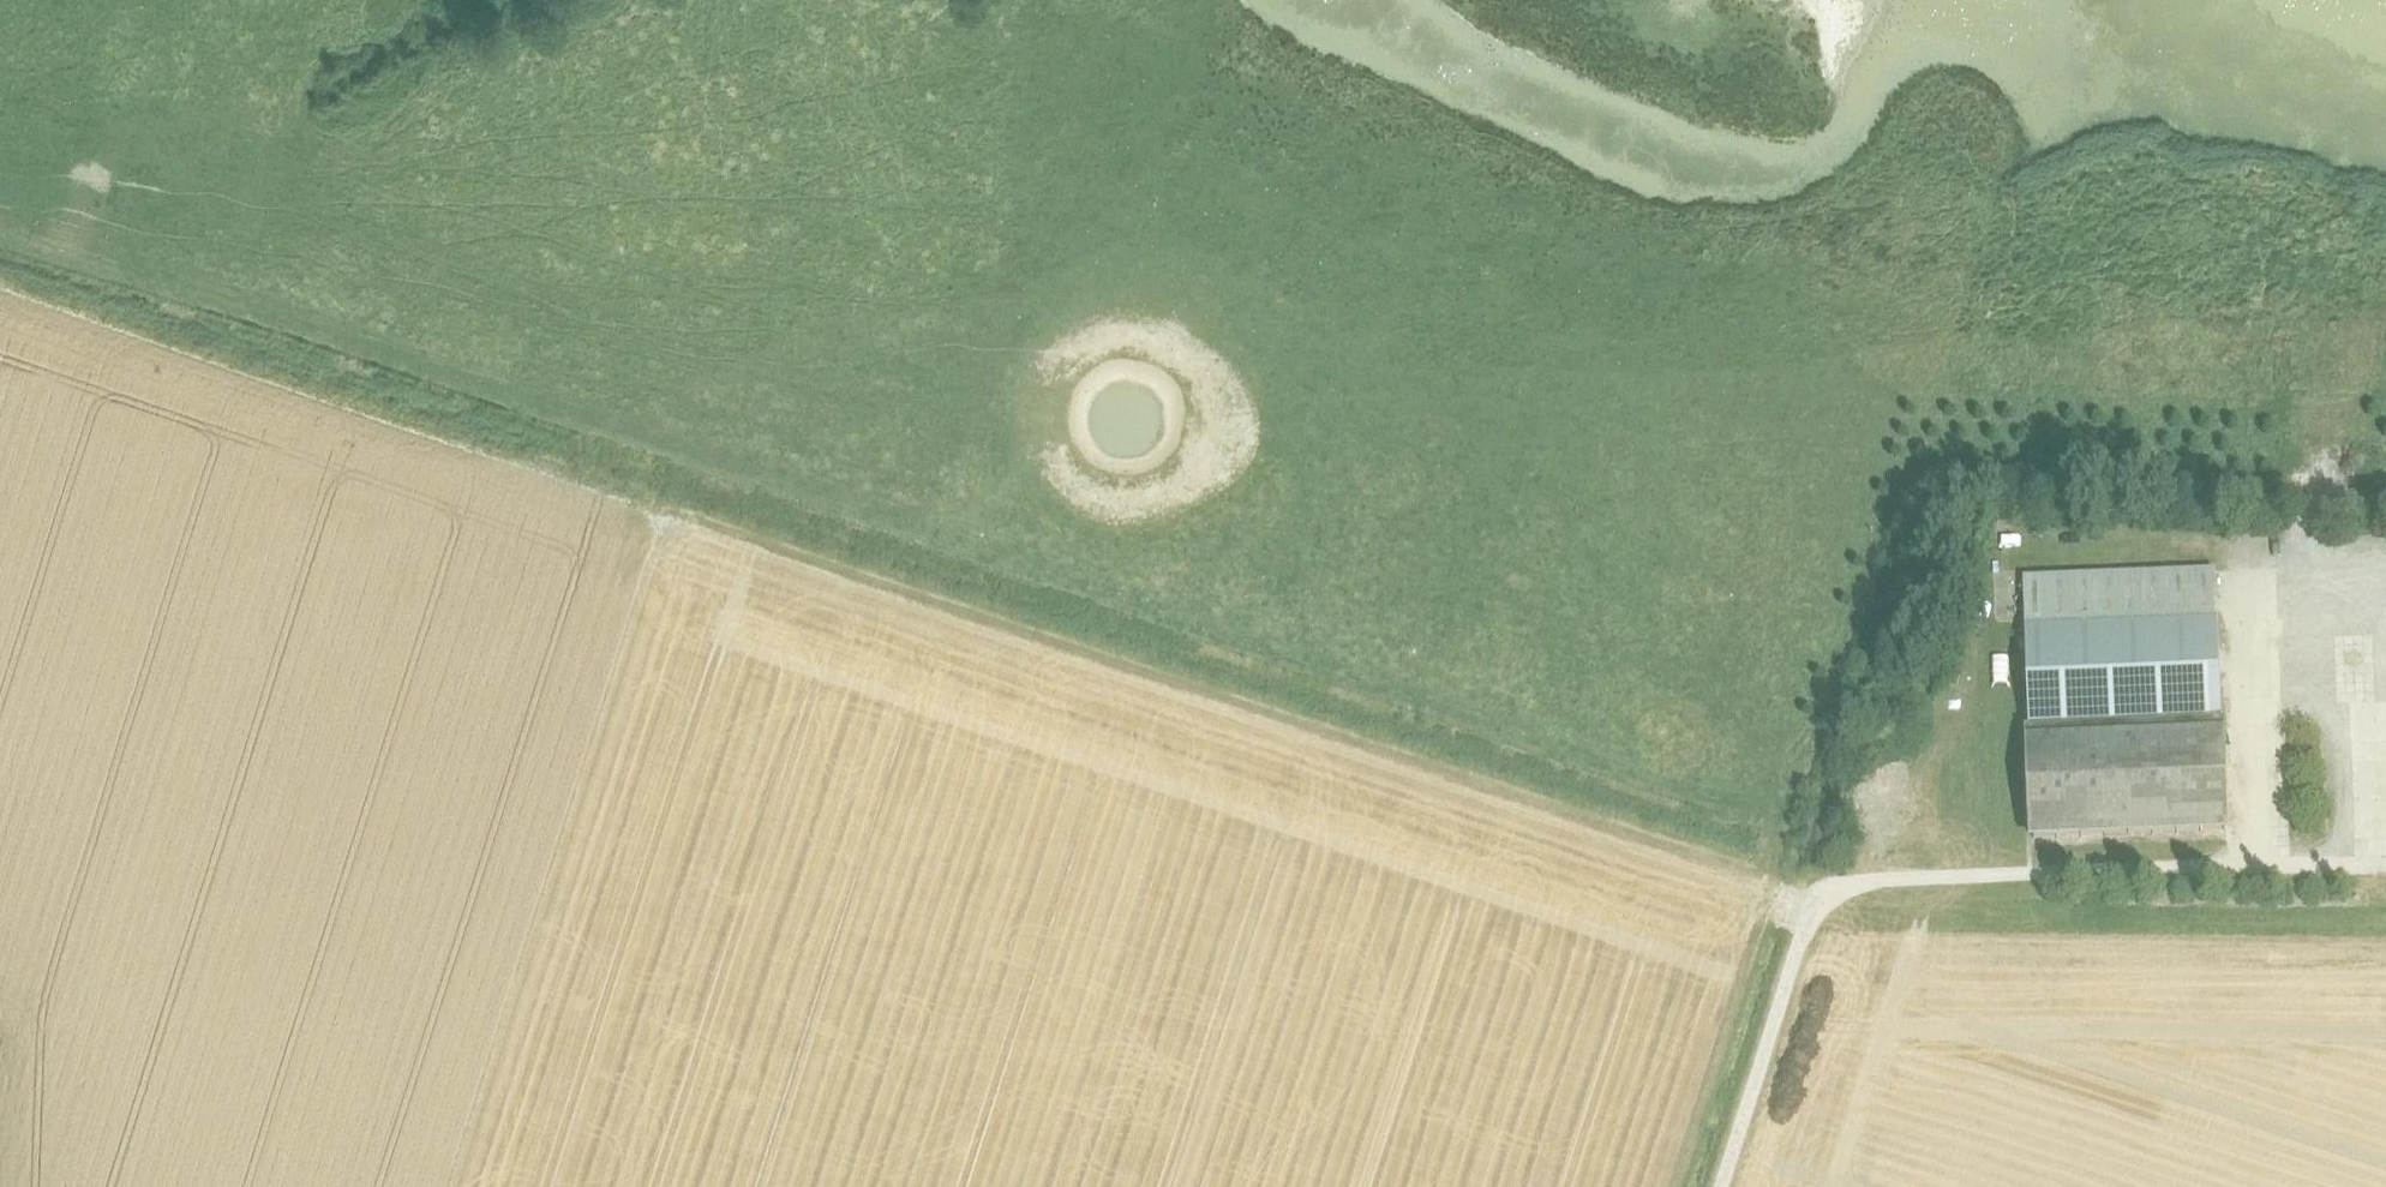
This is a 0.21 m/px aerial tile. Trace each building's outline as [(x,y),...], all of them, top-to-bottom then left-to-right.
[(2019,581),(2021,642),(2214,636),(2211,575),(2019,581)] [(2217,736),(2214,636),(2021,642),(2024,743),(2217,736)] [(2024,743),(2028,843),(2220,837),(2217,736),(2024,743)]
